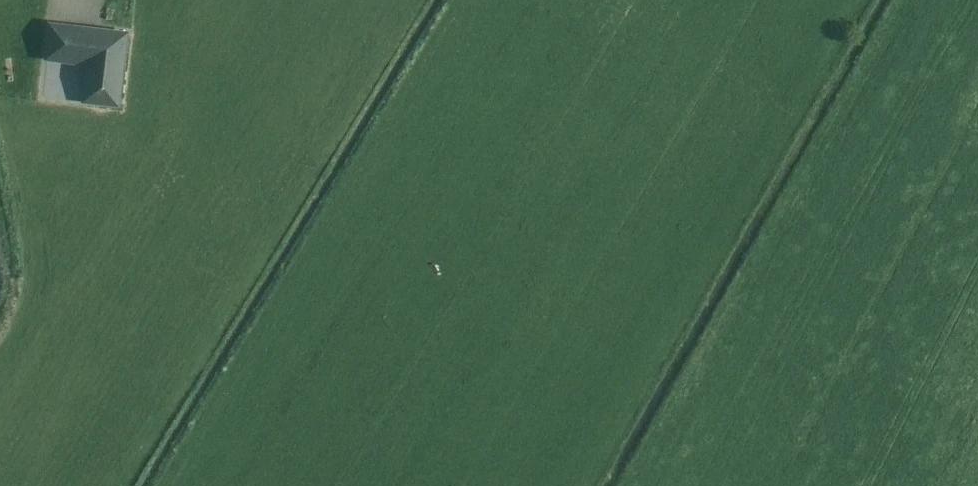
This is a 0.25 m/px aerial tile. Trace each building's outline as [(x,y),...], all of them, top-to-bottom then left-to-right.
[(127,34),(63,26),(60,52),(98,56),(94,94),(119,97),(127,34)]
